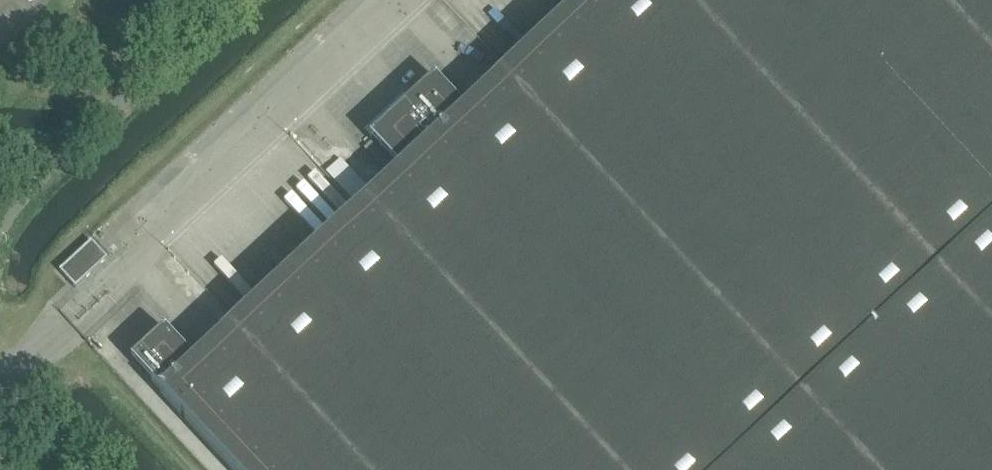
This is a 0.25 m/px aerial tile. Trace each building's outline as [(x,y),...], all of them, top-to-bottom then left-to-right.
[(465,108),(435,76),(410,100),(412,102),(398,115),(396,113),(370,137),(400,168),(196,362),(165,328),(132,359),(162,391),(160,392),(233,469),(991,469),(991,0),(581,0),(465,108)] [(92,241),(60,270),(76,288),(108,258),(92,241)]
